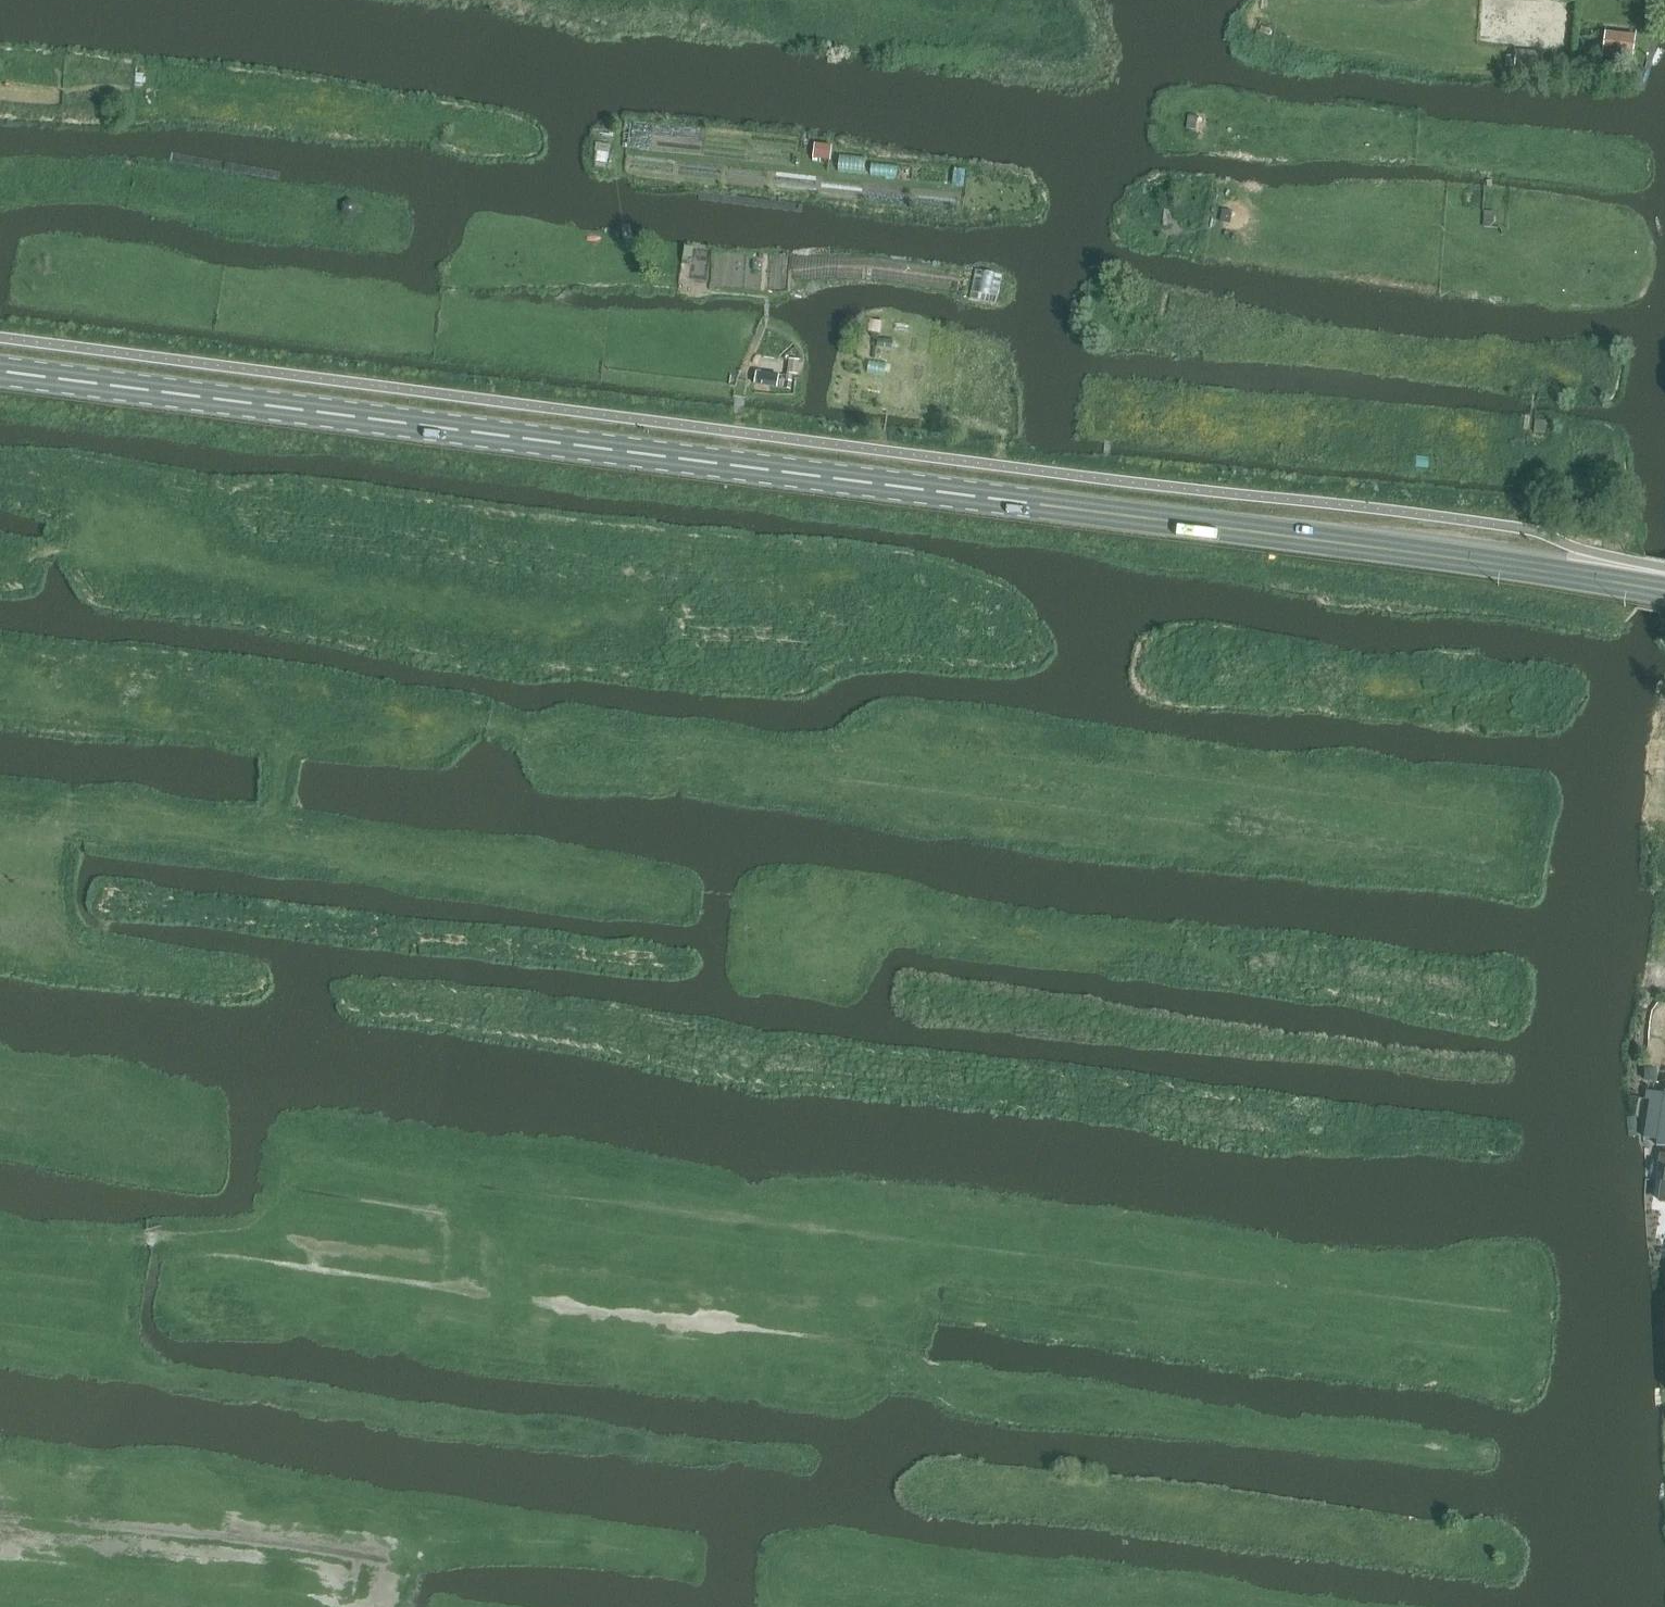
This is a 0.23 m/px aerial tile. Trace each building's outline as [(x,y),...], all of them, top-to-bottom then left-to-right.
[(1604,58),(1635,60),(1636,35),(1605,33),(1604,58)] [(1515,68),(1542,70),(1543,53),(1516,52),(1515,68)] [(903,352),(908,328),(899,326),(893,350),(903,352)] [(1422,445),(1421,459),(1436,460),(1436,446),(1422,445)]
